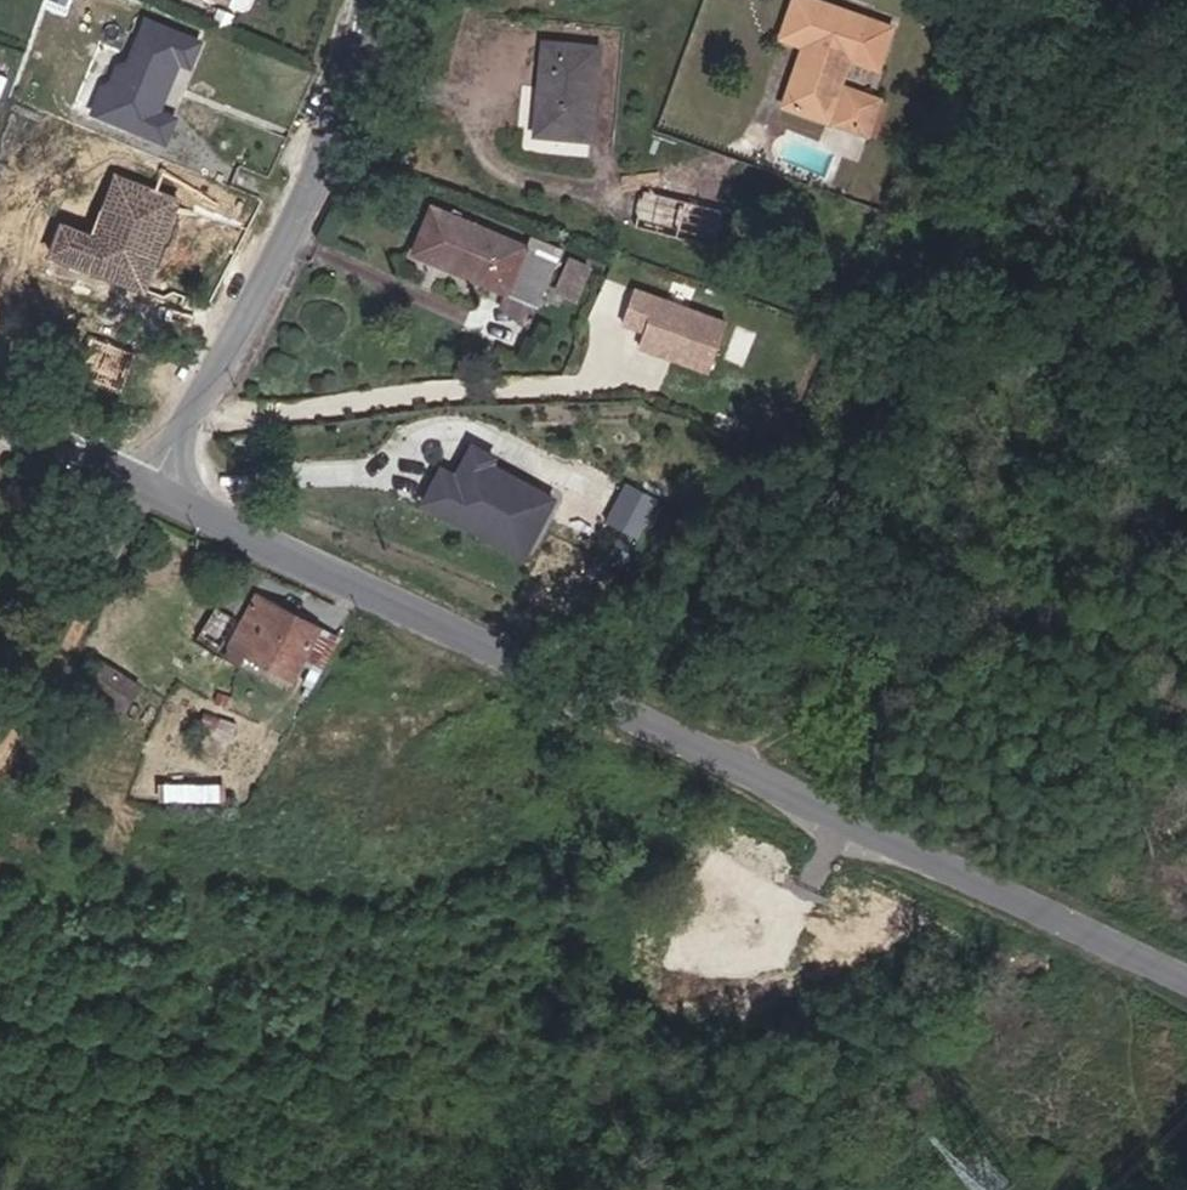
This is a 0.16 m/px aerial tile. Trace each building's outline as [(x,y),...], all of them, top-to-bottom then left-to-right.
[(229,0),(206,0),(226,9),(229,0)] [(823,0),(809,0),(796,41),(821,49),(804,102),(881,126),(891,93),(851,80),(858,59),(887,68),(901,25),(823,0)] [(201,47),(149,25),(132,67),(120,72),(113,88),(118,99),(109,122),(166,146),(176,123),(159,116),(168,96),(162,93),(166,84),(172,86),(180,66),(191,71),(201,47)] [(545,40),(548,135),(589,135),(602,136),(600,40),(545,40)] [(109,122),(118,99),(113,88),(105,91),(95,116),(109,122)] [(146,295),(185,199),(115,171),(89,234),(65,224),(51,257),(146,295)] [(646,222),(683,232),(720,243),(732,205),(697,194),(659,181),(646,222)] [(411,208),(392,258),(488,290),(484,304),(507,323),(517,298),(524,300),(539,251),(411,208)] [(571,250),(555,287),(581,298),(597,261),(571,250)] [(596,309),(623,316),(633,279),(606,272),(596,309)] [(635,284),(624,322),(644,328),(640,345),(718,367),(734,312),(635,284)] [(502,524),(517,490),(481,472),(487,459),(463,448),(448,479),(432,471),(421,496),(454,512),(458,503),(502,524)] [(608,518),(631,528),(622,549),(634,554),(661,494),(626,479),(608,518)] [(517,490),(502,524),(528,538),(547,503),(517,490)] [(458,503),(454,512),(497,533),(502,524),(458,503)] [(257,618),(240,651),(237,657),(252,665),(259,652),(306,678),(315,662),(333,628),(271,594),(257,618)] [(240,651),(257,618),(232,604),(214,637),(240,651)] [(352,639),(333,628),(315,662),(333,672),(352,639)] [(128,717),(149,683),(114,662),(93,695),(128,717)]
